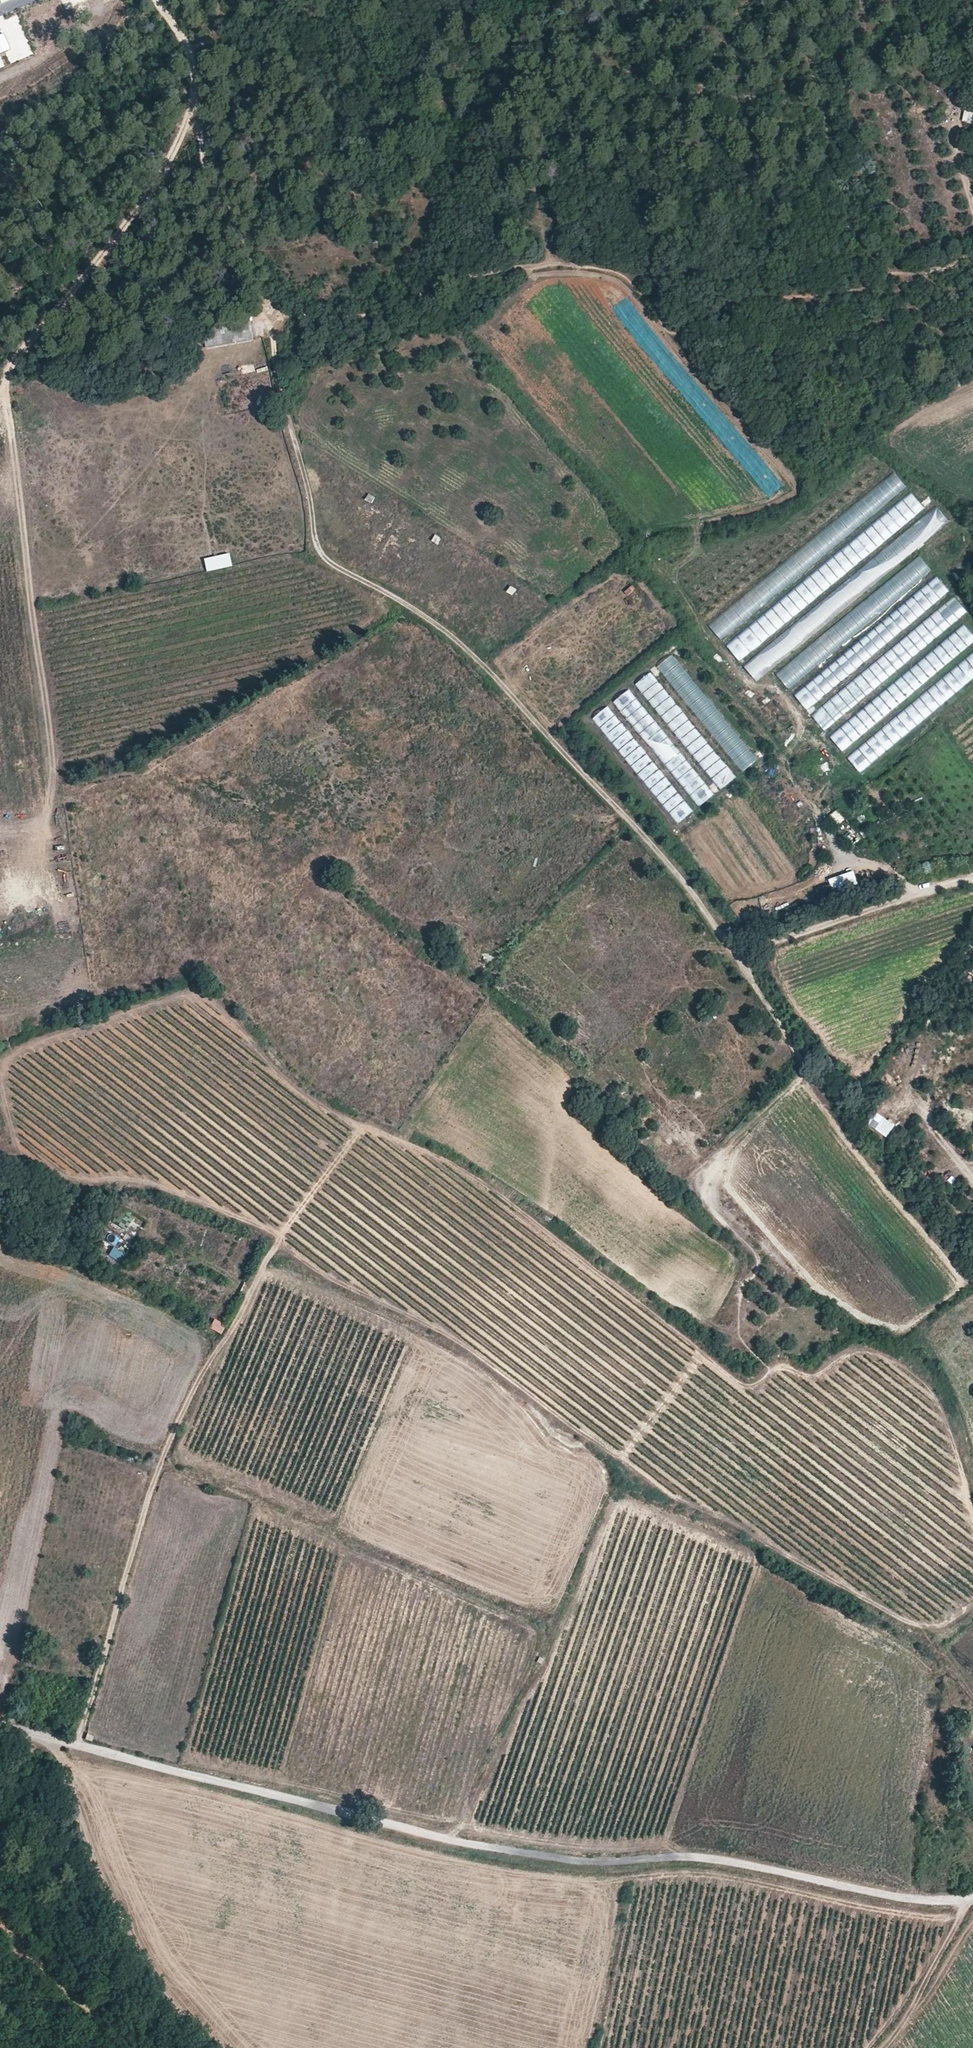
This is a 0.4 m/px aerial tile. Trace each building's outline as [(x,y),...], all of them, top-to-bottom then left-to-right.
[(61,19),(72,13),(66,2),(55,8),(61,19)] [(4,35),(0,36),(0,55),(11,50),(4,35)] [(250,324),(203,332),(206,349),(253,340),(250,324)] [(850,526),(907,490),(897,475),(840,511),(850,526)] [(752,677),(951,527),(939,511),(740,661),(752,677)] [(229,554),(203,560),(206,572),(232,567),(229,554)] [(921,560),(776,675),(786,687),(931,572),(921,560)] [(804,708),(950,594),(939,580),(793,693),(804,708)] [(709,625),(718,637),(769,598),(760,586),(709,625)] [(821,728),(968,614),(957,601),(810,715),(821,728)] [(829,736),(840,751),(972,644),(972,636),(965,626),(829,736)] [(740,774),(752,765),(672,656),(660,665),(740,774)] [(972,678),(972,659),(912,702),(921,715),(972,678)] [(717,792),(734,780),(653,671),(637,683),(717,792)] [(698,806),(711,797),(630,689),(614,702),(623,714),(617,719),(608,707),(595,716),(673,820),(686,811),(655,769),(665,762),(698,806)] [(915,709),(847,758),(857,770),(924,721),(915,709)] [(823,763),(812,765),(813,774),(825,772),(823,763)] [(828,816),(851,848),(865,838),(842,806),(828,816)] [(853,870),(828,880),(834,894),(859,885),(853,870)] [(867,1124),(886,1139),(895,1127),(876,1113),(867,1124)] [(109,1257),(121,1264),(127,1254),(114,1247),(109,1257)] [(215,1321),(212,1329),(222,1335),(227,1327),(215,1321)]
